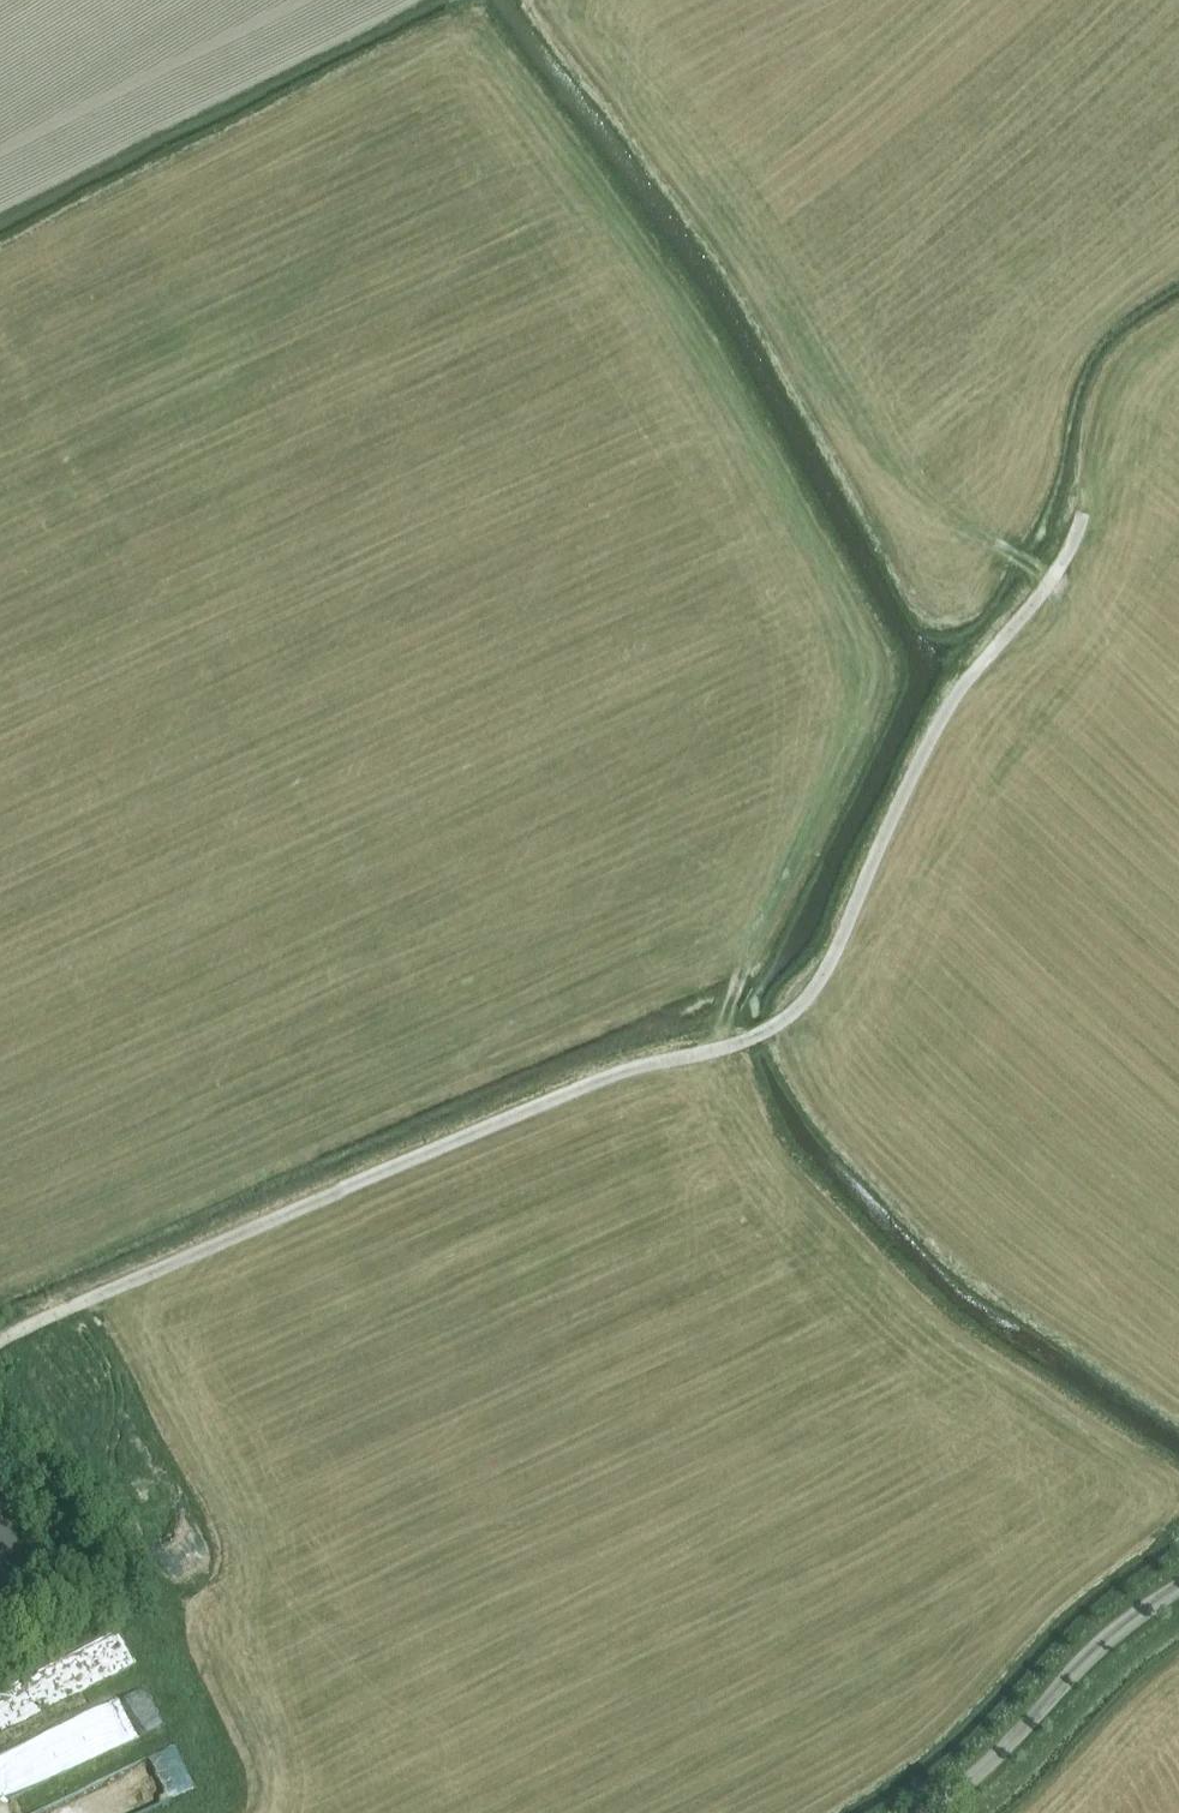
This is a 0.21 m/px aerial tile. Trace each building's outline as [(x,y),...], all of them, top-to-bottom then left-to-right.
[(0,1493),(0,1625),(60,1587),(0,1493)] [(89,1688),(85,1678),(117,1663),(119,1668),(137,1660),(124,1631),(92,1645),(94,1650),(0,1692),(0,1728),(89,1688)] [(155,1783),(161,1798),(195,1785),(182,1749),(125,1771),(133,1791),(155,1783)]
